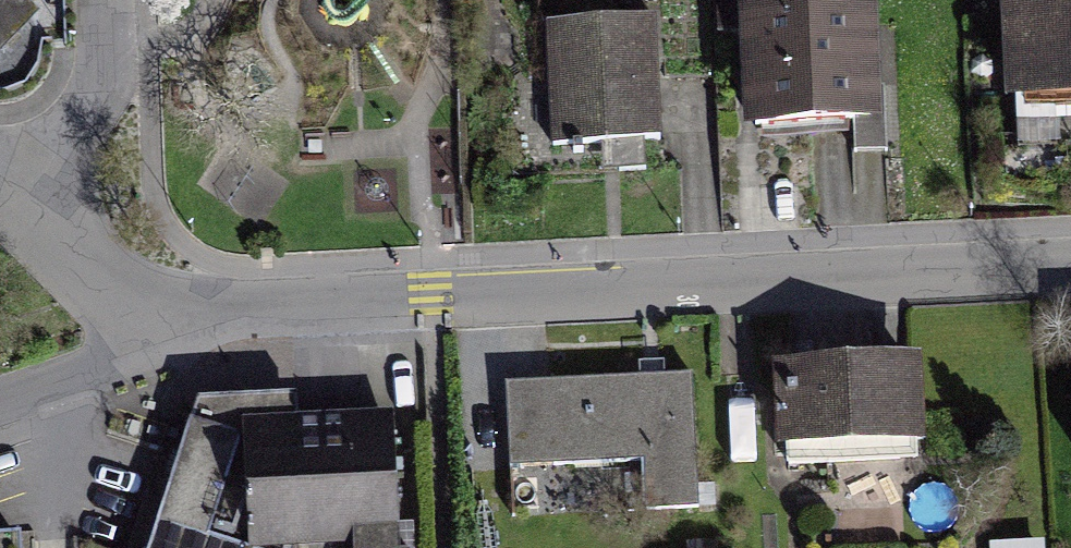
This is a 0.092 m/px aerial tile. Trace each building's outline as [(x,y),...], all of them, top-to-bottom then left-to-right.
[(754,155),(859,151),(854,3),(749,6),(754,155)] [(999,24),(1004,123),(1070,119),(1070,21),(999,24)] [(609,162),(655,161),(650,26),(550,29),(554,164),(609,162)] [(910,367),(778,373),(783,472),(915,466),(910,367)] [(652,374),(507,379),(510,462),(638,458),(640,497),(695,496),(690,373),(652,374)] [(389,432),(298,438),(296,399),(198,404),(152,547),(399,547),(389,432)] [(0,539),(0,547),(15,547),(15,538),(0,539)]
